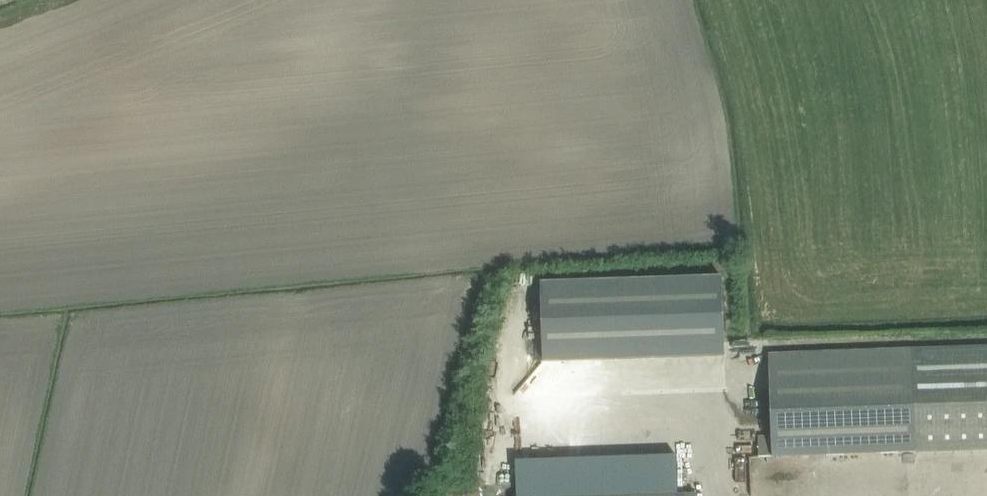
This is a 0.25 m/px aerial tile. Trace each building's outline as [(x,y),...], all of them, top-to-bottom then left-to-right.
[(725,357),(723,277),(541,283),(544,364),(681,359),(725,357)] [(774,459),(986,452),(986,347),(770,355),(773,435),(759,436),(760,460),(774,459)]
